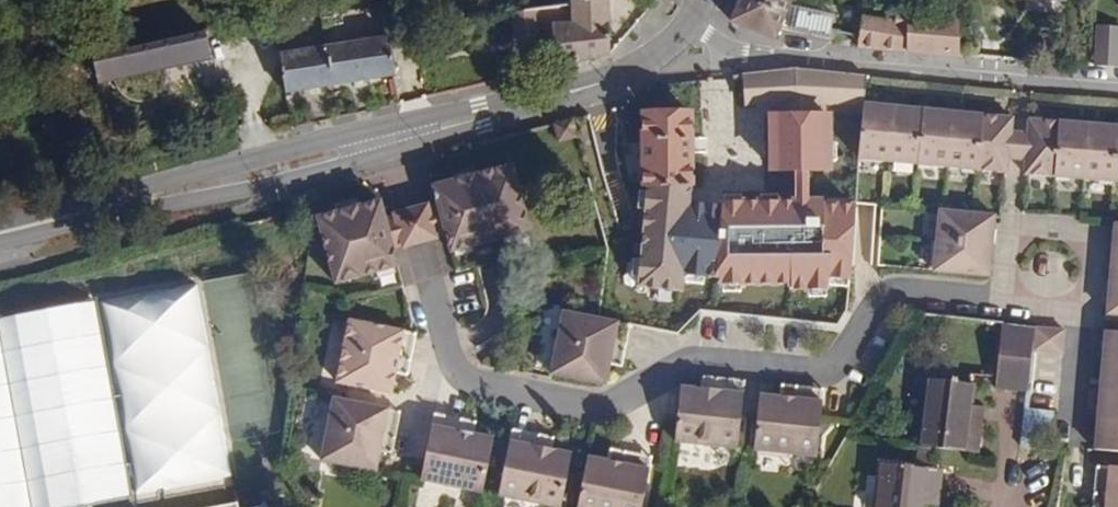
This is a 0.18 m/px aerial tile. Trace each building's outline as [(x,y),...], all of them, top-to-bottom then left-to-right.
[(607,0),(565,0),(569,20),(563,20),(561,11),(552,13),(551,7),(512,13),(516,40),(537,37),(537,42),(553,40),(553,55),(548,55),(549,70),(610,55),(610,25),(607,0)] [(630,24),(630,0),(607,0),(610,25),(630,24)] [(791,0),(741,0),(732,22),(775,39),(779,27),(792,30),(825,38),(830,15),(795,7),(793,15),(786,13),(791,0)] [(903,18),(902,23),(860,19),(857,47),(859,47),(928,53),(934,54),(961,56),(961,47),(960,23),(903,18)] [(1096,68),(1117,69),(1117,28),(1098,27),(1096,68)] [(95,86),(111,82),(111,83),(117,94),(127,101),(140,103),(151,99),(157,95),(162,87),(164,79),(163,71),(208,61),(202,32),(89,57),(95,86)] [(325,46),(333,85),(395,75),(389,37),(325,46)] [(286,93),(333,85),(325,46),(280,54),(283,75),(286,93)] [(823,72),(798,70),(744,77),(745,103),(859,107),(861,76),(823,72)] [(1008,119),(859,107),(856,161),(1004,174),(1005,160),(1007,133),(1008,119)] [(692,139),(691,114),(643,115),(643,133),(639,133),(639,139),(644,139),(643,185),(649,185),(642,233),(637,272),(634,286),(677,289),(692,187),(691,153),(699,153),(699,139),(692,139)] [(577,138),(572,120),(554,124),(559,142),(577,138)] [(1028,122),(1026,134),(1024,161),(1023,176),(1117,184),(1117,130),(1028,122)] [(1026,134),(1007,133),(1005,160),(1024,161),(1026,134)] [(530,231),(512,165),(435,185),(439,203),(447,233),(452,250),(530,231)] [(386,217),(382,200),(320,216),(337,281),(399,266),(394,246),(386,217)] [(397,215),(386,217),(394,246),(405,243),(406,245),(437,238),(436,235),(447,233),(439,203),(428,206),(427,203),(396,212),(397,215)] [(990,276),(993,217),(937,212),(933,271),(990,276)] [(1116,226),(1108,315),(1117,316),(1117,226),(1116,226)] [(849,266),(696,251),(693,291),(847,308),(849,266)] [(196,284),(0,320),(0,506),(67,506),(232,477),(196,284)] [(616,364),(623,324),(597,319),(561,310),(550,372),(550,374),(604,384),(604,382),(608,363),(616,364)] [(406,332),(345,321),(335,379),(389,391),(392,369),(399,371),(406,332)] [(1029,384),(1033,353),(1037,325),(1006,323),(997,388),(1028,392),(1029,384)] [(622,365),(629,325),(623,324),(616,364),(622,365)] [(1106,331),(1095,450),(1117,452),(1117,333),(1106,331)] [(410,333),(406,332),(399,371),(406,372),(413,333),(410,333)] [(702,376),(701,382),(742,387),(742,381),(702,376)] [(970,385),(928,381),(924,421),(920,420),(917,447),(978,453),(982,422),(966,420),(968,407),(970,385)] [(735,449),(742,387),(701,382),(700,391),(680,388),(675,442),(682,443),(735,449)] [(822,389),(778,385),(778,390),(821,395),(822,389)] [(777,398),(759,396),(753,451),(815,457),(821,395),(778,390),(777,398)] [(385,448),(392,410),(331,398),(319,459),(373,470),(378,447),(385,448)] [(983,408),(968,407),(966,420),(982,422),(983,408)] [(471,417),(435,409),(434,415),(470,423),(471,417)] [(391,449),(398,411),(392,410),(385,448),(391,449)] [(1054,414),(1025,411),(1021,446),(1037,449),(1054,414)] [(422,480),(481,489),(492,436),(469,430),(470,423),(434,415),(422,480)] [(513,426),(512,432),(549,440),(550,435),(513,426)] [(549,440),(512,432),(500,495),(558,504),(569,452),(548,448),(549,440)] [(649,455),(609,447),(608,453),(648,461),(649,455)] [(588,456),(578,506),(640,506),(648,461),(608,453),(607,460),(588,456)] [(882,463),(877,506),(922,506),(923,503),(924,493),(938,494),(941,470),(882,463)] [(1100,468),(1095,468),(1091,506),(1096,506),(1100,468)] [(1100,468),(1096,506),(1117,506),(1117,470),(1100,468)] [(938,494),(924,493),(923,503),(937,504),(938,494)]
